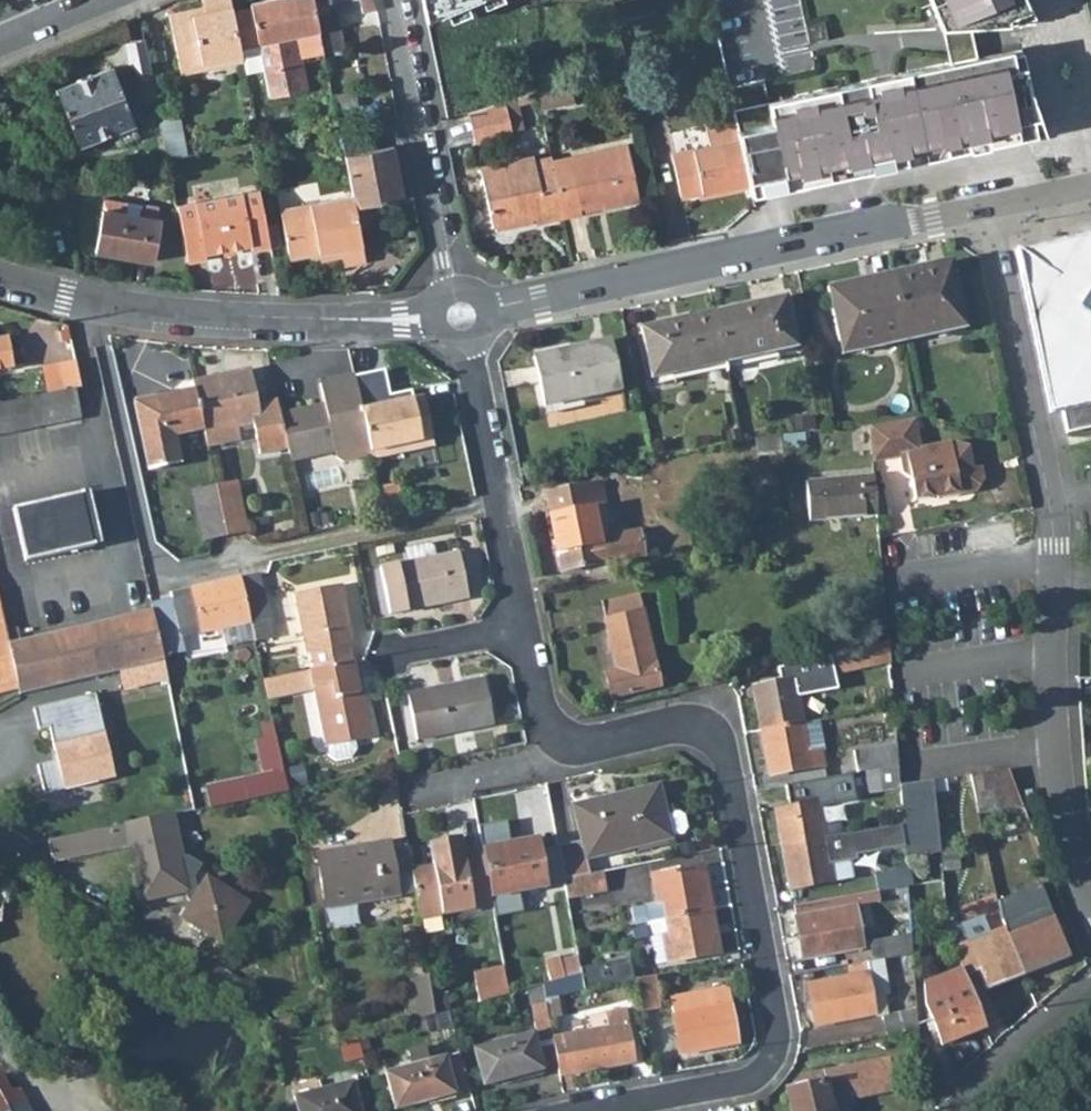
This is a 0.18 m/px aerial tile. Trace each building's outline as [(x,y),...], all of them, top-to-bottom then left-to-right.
[(179,68),(241,56),(232,12),(230,0),(202,0),(204,13),(192,15),(191,10),(168,14),(179,68)] [(268,96),(306,89),(299,58),(323,53),(323,52),(312,0),(267,0),(250,3),(251,8),(259,52),(260,60),(262,69),(268,96)] [(312,0),(323,52),(344,48),(336,12),(331,13),(328,3),(343,0),(314,0),(312,0)] [(362,12),(376,9),(374,0),(359,0),(362,12)] [(424,24),(487,0),(420,0),(424,24)] [(941,29),(969,27),(1034,23),(1024,0),(929,0),(941,29)] [(251,8),(232,12),(241,56),(243,63),(260,60),(259,52),(251,8)] [(969,27),(941,29),(945,46),(948,63),(976,57),(972,42),(969,27)] [(125,47),(132,84),(137,83),(151,80),(144,43),(125,47)] [(768,109),(771,123),(782,181),(803,176),(805,185),(862,173),(860,163),(880,160),(881,168),(905,163),(903,155),(922,150),(942,146),(944,155),(967,150),(964,134),(985,129),(988,145),(1043,134),(1028,88),(1019,48),(976,57),(948,63),(892,75),(894,84),(877,87),(875,79),(781,99),(783,106),(768,109)] [(260,60),(243,63),(245,73),(262,69),(260,60)] [(55,89),(77,145),(120,129),(127,148),(142,142),(134,123),(112,67),(55,89)] [(137,83),(141,105),(156,102),(151,80),(137,83)] [(568,83),(536,90),(540,108),(572,102),(568,83)] [(331,95),(335,109),(357,105),(354,90),(331,95)] [(504,100),(511,131),(524,127),(517,96),(504,100)] [(467,113),(473,141),(511,133),(511,131),(504,100),(467,113)] [(159,116),(163,137),(183,133),(179,112),(159,116)] [(672,153),(680,197),(747,183),(738,139),(736,130),(734,117),(704,124),(709,146),(672,153)] [(736,130),(738,139),(747,183),(750,197),(784,189),(782,181),(771,123),(736,130)] [(964,134),(967,150),(983,146),(988,145),(985,129),(964,134)] [(163,137),(167,160),(187,155),(183,133),(163,137)] [(340,135),(342,147),(352,145),(349,133),(340,135)] [(342,147),(344,156),(365,152),(363,143),(352,145),(342,147)] [(551,162),(563,216),(580,213),(579,207),(601,202),(603,208),(638,201),(626,146),(551,162)] [(942,146),(922,150),(924,159),(944,155),(942,146)] [(352,195),(354,207),(402,197),(392,147),(365,152),(344,156),(352,195)] [(922,150),(903,155),(905,163),(924,159),(922,150)] [(479,167),(491,227),(543,216),(543,220),(563,216),(551,162),(550,157),(533,160),(532,156),(479,167)] [(880,160),(860,163),(862,173),(881,168),(880,160)] [(803,176),(782,181),(784,189),(805,185),(803,176)] [(205,253),(250,244),(251,250),(270,246),(259,190),(176,205),(176,209),(185,252),(187,262),(206,259),(205,253)] [(279,209),(288,259),(318,253),(339,249),(341,256),(343,266),(365,262),(361,245),(361,241),(354,207),(352,195),(279,209)] [(101,210),(138,216),(140,204),(103,198),(101,210)] [(579,207),(580,213),(603,208),(601,202),(579,207)] [(101,210),(95,251),(117,255),(118,249),(132,252),(131,257),(153,261),(160,220),(155,219),(157,207),(140,204),(138,216),(101,210)] [(1030,250),(1026,251),(1019,253),(1014,249),(1048,415),(1060,412),(1065,435),(1090,430),(1090,234),(1030,250)] [(318,253),(320,261),(341,256),(339,249),(318,253)] [(949,261),(890,274),(903,331),(939,323),(941,334),(964,329),(949,261)] [(905,342),(903,331),(890,274),(826,288),(837,342),(873,334),(876,348),(905,342)] [(785,296),(713,312),(724,362),(796,347),(785,296)] [(650,378),(724,362),(713,312),(640,328),(650,378)] [(903,331),(905,342),(941,334),(939,323),(903,331)] [(837,342),(841,355),(876,348),(873,334),(837,342)] [(13,367),(8,337),(0,339),(0,369),(13,367)] [(569,352),(533,359),(543,406),(619,390),(608,340),(568,348),(569,352)] [(532,356),(533,359),(569,352),(568,348),(532,356)] [(74,388),(80,387),(74,359),(43,366),(49,394),(74,388)] [(203,429),(206,447),(239,439),(237,427),(252,424),(258,454),(286,448),(279,415),(276,400),(257,404),(249,370),(192,382),(194,391),(203,429)] [(323,405),(279,415),(286,448),(289,460),(334,450),(335,457),(342,462),(370,455),(359,403),(353,376),(318,384),(323,405)] [(49,394),(0,404),(0,432),(80,416),(74,388),(49,394)] [(173,436),(203,429),(194,391),(133,404),(148,470),(179,464),(173,436)] [(378,399),(379,406),(412,398),(411,391),(378,399)] [(370,455),(371,460),(391,456),(389,448),(432,438),(423,396),(412,398),(379,406),(378,399),(359,403),(370,455)] [(911,500),(933,497),(933,500),(972,494),(980,483),(979,470),(970,471),(964,472),(962,460),(968,459),(966,449),(949,444),(918,449),(914,419),(868,426),(871,459),(898,456),(900,472),(908,478),(911,500)] [(782,459),(779,436),(754,439),(758,462),(782,459)] [(783,437),(785,465),(805,463),(802,436),(783,437)] [(389,448),(391,456),(434,446),(432,438),(389,448)] [(808,521),(876,516),(872,477),(805,483),(808,521)] [(215,486),(226,535),(246,531),(236,482),(215,486)] [(560,572),(643,556),(638,531),(610,537),(599,539),(593,506),(604,504),(600,483),(546,494),(560,572)] [(192,491),(203,540),(226,535),(215,486),(192,491)] [(88,492),(12,509),(25,562),(100,545),(88,492)] [(593,506),(599,539),(610,537),(604,504),(593,506)] [(403,549),(406,562),(435,556),(433,547),(428,543),(403,549)] [(379,568),(388,614),(467,599),(457,552),(435,556),(406,562),(379,568)] [(240,577),(250,623),(253,641),(271,637),(258,574),(240,577)] [(221,629),(250,623),(240,577),(170,594),(172,600),(151,605),(152,609),(162,656),(184,651),(181,637),(221,629)] [(353,645),(341,585),(293,594),(305,654),(310,654),(347,646),(353,645)] [(659,687),(638,594),(600,603),(615,670),(604,672),(610,698),(659,687)] [(162,656),(152,609),(20,640),(7,643),(17,689),(18,695),(120,670),(163,660),(162,656)] [(221,629),(226,647),(253,641),(250,623),(221,629)] [(7,642),(7,643),(20,640),(17,629),(5,632),(7,642)] [(7,642),(0,643),(0,694),(17,689),(7,643),(7,642)] [(833,676),(888,662),(887,642),(828,657),(833,676)] [(313,669),(351,662),(347,646),(310,654),(313,669)] [(163,660),(120,670),(124,687),(167,677),(163,660)] [(371,737),(355,661),(351,662),(313,669),(308,670),(312,690),(324,747),(326,746),(353,741),(371,737)] [(262,680),(266,700),(312,690),(308,670),(262,680)] [(751,687),(760,731),(801,723),(796,697),(811,695),(808,677),(751,687)] [(483,678),(407,693),(416,740),(493,725),(483,678)] [(94,694),(32,708),(37,729),(48,727),(56,761),(37,765),(44,795),(114,778),(94,694)] [(883,709),(885,730),(894,729),(892,708),(883,709)] [(768,774),(824,764),(816,720),(801,723),(760,731),(768,774)] [(208,808),(288,792),(275,736),(255,740),(263,775),(204,787),(208,808)] [(328,755),(335,758),(351,755),(355,749),(353,741),(326,746),(328,755)] [(865,771),(897,766),(895,744),(853,751),(856,773),(865,771)] [(899,785),(897,766),(865,771),(868,793),(899,789),(899,785)] [(1008,770),(970,775),(976,803),(998,798),(1001,809),(1022,806),(1008,770)] [(774,810),(781,843),(839,834),(838,825),(821,828),(816,805),(854,798),(850,774),(784,785),(788,808),(774,810)] [(931,780),(899,785),(899,789),(902,824),(901,824),(905,846),(906,852),(939,849),(931,780)] [(563,880),(589,875),(585,859),(584,855),(635,842),(637,847),(672,838),(671,836),(682,834),(686,828),(683,815),(677,812),(666,815),(658,784),(571,805),(580,841),(557,846),(563,880)] [(172,815),(46,841),(50,858),(58,860),(130,845),(141,901),(185,892),(186,899),(191,902),(181,918),(220,943),(246,904),(206,878),(199,890),(195,887),(193,877),(201,865),(186,856),(181,857),(172,815)] [(843,833),(839,834),(781,843),(789,889),(851,877),(848,861),(856,859),(855,854),(905,846),(901,824),(843,833)] [(419,918),(491,905),(490,897),(481,848),(463,852),(460,837),(428,843),(432,866),(410,870),(419,918)] [(500,845),(501,850),(539,843),(538,838),(500,845)] [(389,841),(315,853),(324,908),(398,897),(389,841)] [(584,855),(585,859),(637,847),(635,842),(584,855)] [(500,845),(481,848),(490,897),(527,891),(542,888),(547,887),(539,843),(501,850),(500,845)] [(959,869),(957,847),(939,849),(941,871),(959,869)] [(630,908),(633,924),(648,921),(711,909),(703,865),(651,875),(656,903),(630,908)] [(908,867),(875,873),(878,890),(911,884),(908,867)] [(566,897),(606,889),(602,872),(589,875),(563,880),(566,897)] [(1,921),(3,903),(7,903),(9,885),(0,880),(0,921),(1,921)] [(527,891),(529,902),(544,899),(542,888),(527,891)] [(1002,920),(1004,927),(1023,975),(1068,957),(1048,904),(1044,894),(1000,911),(1002,920)] [(853,907),(858,929),(873,926),(869,904),(853,907)] [(795,917),(803,959),(861,948),(858,929),(853,907),(853,906),(795,917)] [(667,963),(719,953),(711,909),(648,921),(650,936),(662,934),(667,963)] [(883,960),(911,955),(908,912),(890,913),(892,938),(867,942),(871,962),(883,960)] [(989,933),(982,916),(950,928),(952,947),(960,965),(964,976),(978,970),(986,989),(1023,975),(1004,927),(989,933)] [(649,937),(655,965),(667,963),(662,934),(650,936),(649,937)] [(546,960),(550,982),(580,973),(579,968),(577,956),(560,960),(559,957),(546,960)] [(579,968),(580,973),(583,990),(633,980),(629,959),(579,968)] [(848,976),(807,984),(815,1026),(874,1016),(870,998),(884,995),(889,994),(883,960),(871,962),(852,965),(854,975),(848,976)] [(923,980),(925,1005),(941,1045),(985,1028),(964,976),(960,965),(923,980)] [(478,1002),(507,994),(505,979),(503,967),(473,972),(478,1002)] [(505,979),(507,994),(528,988),(539,985),(535,971),(505,979)] [(583,990),(580,973),(550,982),(542,984),(544,998),(583,990)] [(409,1005),(411,1021),(434,1015),(427,975),(410,977),(415,1004),(409,1005)] [(655,976),(635,980),(641,1009),(660,1006),(655,976)] [(528,988),(532,1006),(545,1003),(544,998),(542,984),(539,985),(528,988)] [(736,1044),(725,987),(669,997),(679,1054),(736,1044)] [(874,1016),(874,1018),(882,1017),(888,1015),(884,995),(870,998),(874,1016)] [(552,1040),(552,1039),(545,1003),(532,1006),(538,1042),(552,1040)] [(552,1039),(552,1040),(557,1067),(559,1076),(633,1063),(623,1010),(604,1014),(607,1028),(590,1032),(552,1039)] [(885,1036),(917,1030),(916,1010),(888,1015),(882,1017),(885,1036)] [(588,1017),(590,1032),(607,1028),(604,1014),(588,1017)] [(482,1086),(543,1070),(533,1033),(472,1049),(482,1086)] [(538,1042),(543,1070),(557,1067),(552,1040),(538,1042)] [(454,1093),(453,1092),(469,1088),(459,1053),(384,1074),(395,1110),(454,1093)] [(855,1065),(857,1075),(890,1069),(888,1059),(855,1065)] [(829,1103),(894,1090),(890,1069),(857,1075),(855,1065),(799,1076),(792,1083),(793,1088),(785,1090),(790,1110),(831,1110),(829,1103)] [(18,1089),(10,1091),(0,1074),(0,1075),(0,1110),(31,1110),(18,1089)] [(293,1098),(297,1110),(360,1110),(352,1081),(293,1098)]
